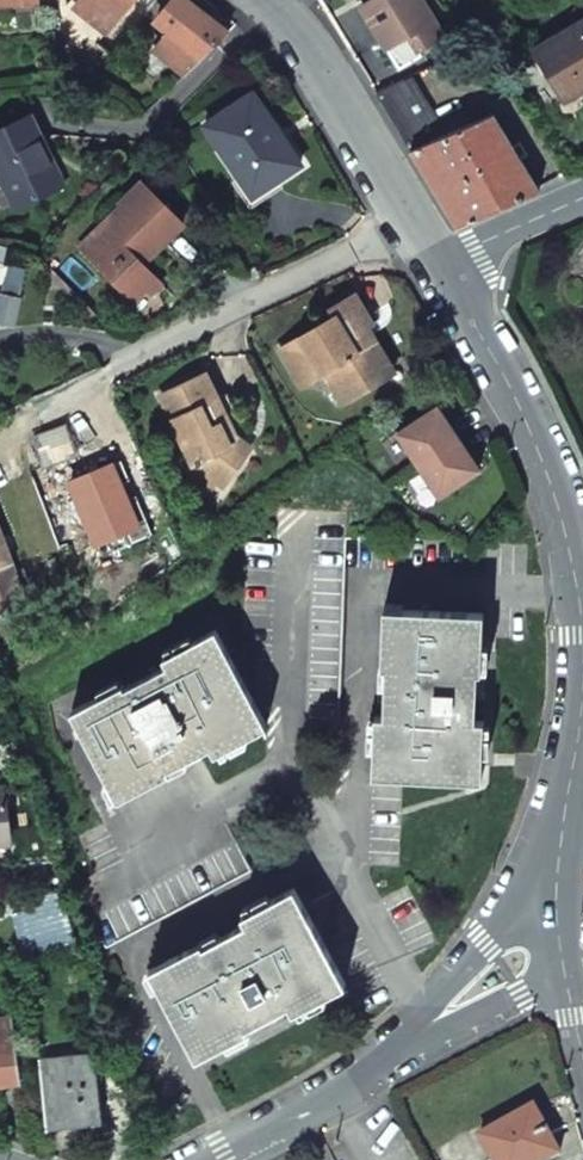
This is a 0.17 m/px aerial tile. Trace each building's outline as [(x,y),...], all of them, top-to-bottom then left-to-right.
[(9,0),(11,18),(36,15),(34,0),(0,0),(0,2),(9,0)] [(76,9),(106,33),(134,0),(83,0),(76,9)] [(227,34),(203,15),(184,0),(174,0),(154,23),(167,33),(154,48),(186,75),(227,34)] [(358,7),(372,27),(385,47),(404,35),(414,50),(439,34),(417,0),(370,0),(358,7)] [(534,48),(564,99),(582,88),(582,19),(534,48)] [(440,122),(411,75),(407,78),(375,94),(411,149),(438,136),(441,135),(447,133),(440,122)] [(206,124),(253,197),(277,181),(302,165),(255,93),(206,124)] [(540,189),(493,112),(469,123),(465,111),(440,122),(447,133),(441,135),(438,136),(411,149),(458,225),(540,189)] [(0,131),(0,180),(14,209),(63,186),(58,175),(53,164),(46,168),(24,120),(0,131)] [(82,248),(132,300),(144,288),(155,277),(141,263),(183,222),(147,185),(82,248)] [(21,299),(1,294),(0,301),(0,323),(15,326),(21,299)] [(281,348),(301,383),(322,371),(329,367),(347,397),(388,374),(360,328),(365,324),(350,298),(330,309),(335,317),(308,333),(281,348)] [(360,328),(388,374),(394,369),(368,323),(365,324),(360,328)] [(322,371),(340,402),(347,397),(329,367),(322,371)] [(182,386),(160,396),(190,461),(192,467),(216,484),(222,487),(242,458),(228,448),(209,406),(217,402),(205,375),(182,386)] [(217,402),(209,406),(228,448),(242,458),(248,450),(235,442),(217,402)] [(446,422),(437,407),(431,410),(442,425),(446,422)] [(431,410),(396,435),(417,466),(458,439),(446,422),(442,425),(431,410)] [(440,498),(475,473),(465,459),(469,456),(458,439),(417,466),(440,498)] [(479,470),(469,456),(465,459),(475,473),(479,470)] [(190,461),(183,463),(188,473),(212,491),(216,484),(192,467),(190,461)] [(27,608),(0,536),(0,617),(27,608)] [(482,614),(384,610),(382,651),(395,652),(393,703),(385,703),(384,718),(375,718),(373,776),(482,780),(483,721),(475,721),(476,672),(482,673),(482,614)] [(122,686),(71,714),(119,801),(154,781),(148,770),(193,746),(197,753),(204,749),(210,746),(214,754),(267,726),(215,631),(163,659),(167,666),(124,689),(122,686)] [(0,795),(0,842),(9,841),(3,795),(0,795)] [(186,952),(149,971),(197,1058),(248,1032),(245,1027),(266,1016),(288,1004),(292,1012),(345,984),(294,889),(242,916),(246,924),(233,931),(237,938),(191,962),(186,952)] [(0,1019),(0,1084),(18,1082),(9,1017),(0,1019)] [(92,1054),(38,1060),(45,1118),(69,1116),(70,1125),(73,1129),(76,1130),(78,1131),(89,1130),(100,1128),(92,1054)] [(478,1139),(489,1159),(548,1159),(557,1155),(544,1132),(532,1109),(478,1139)]
